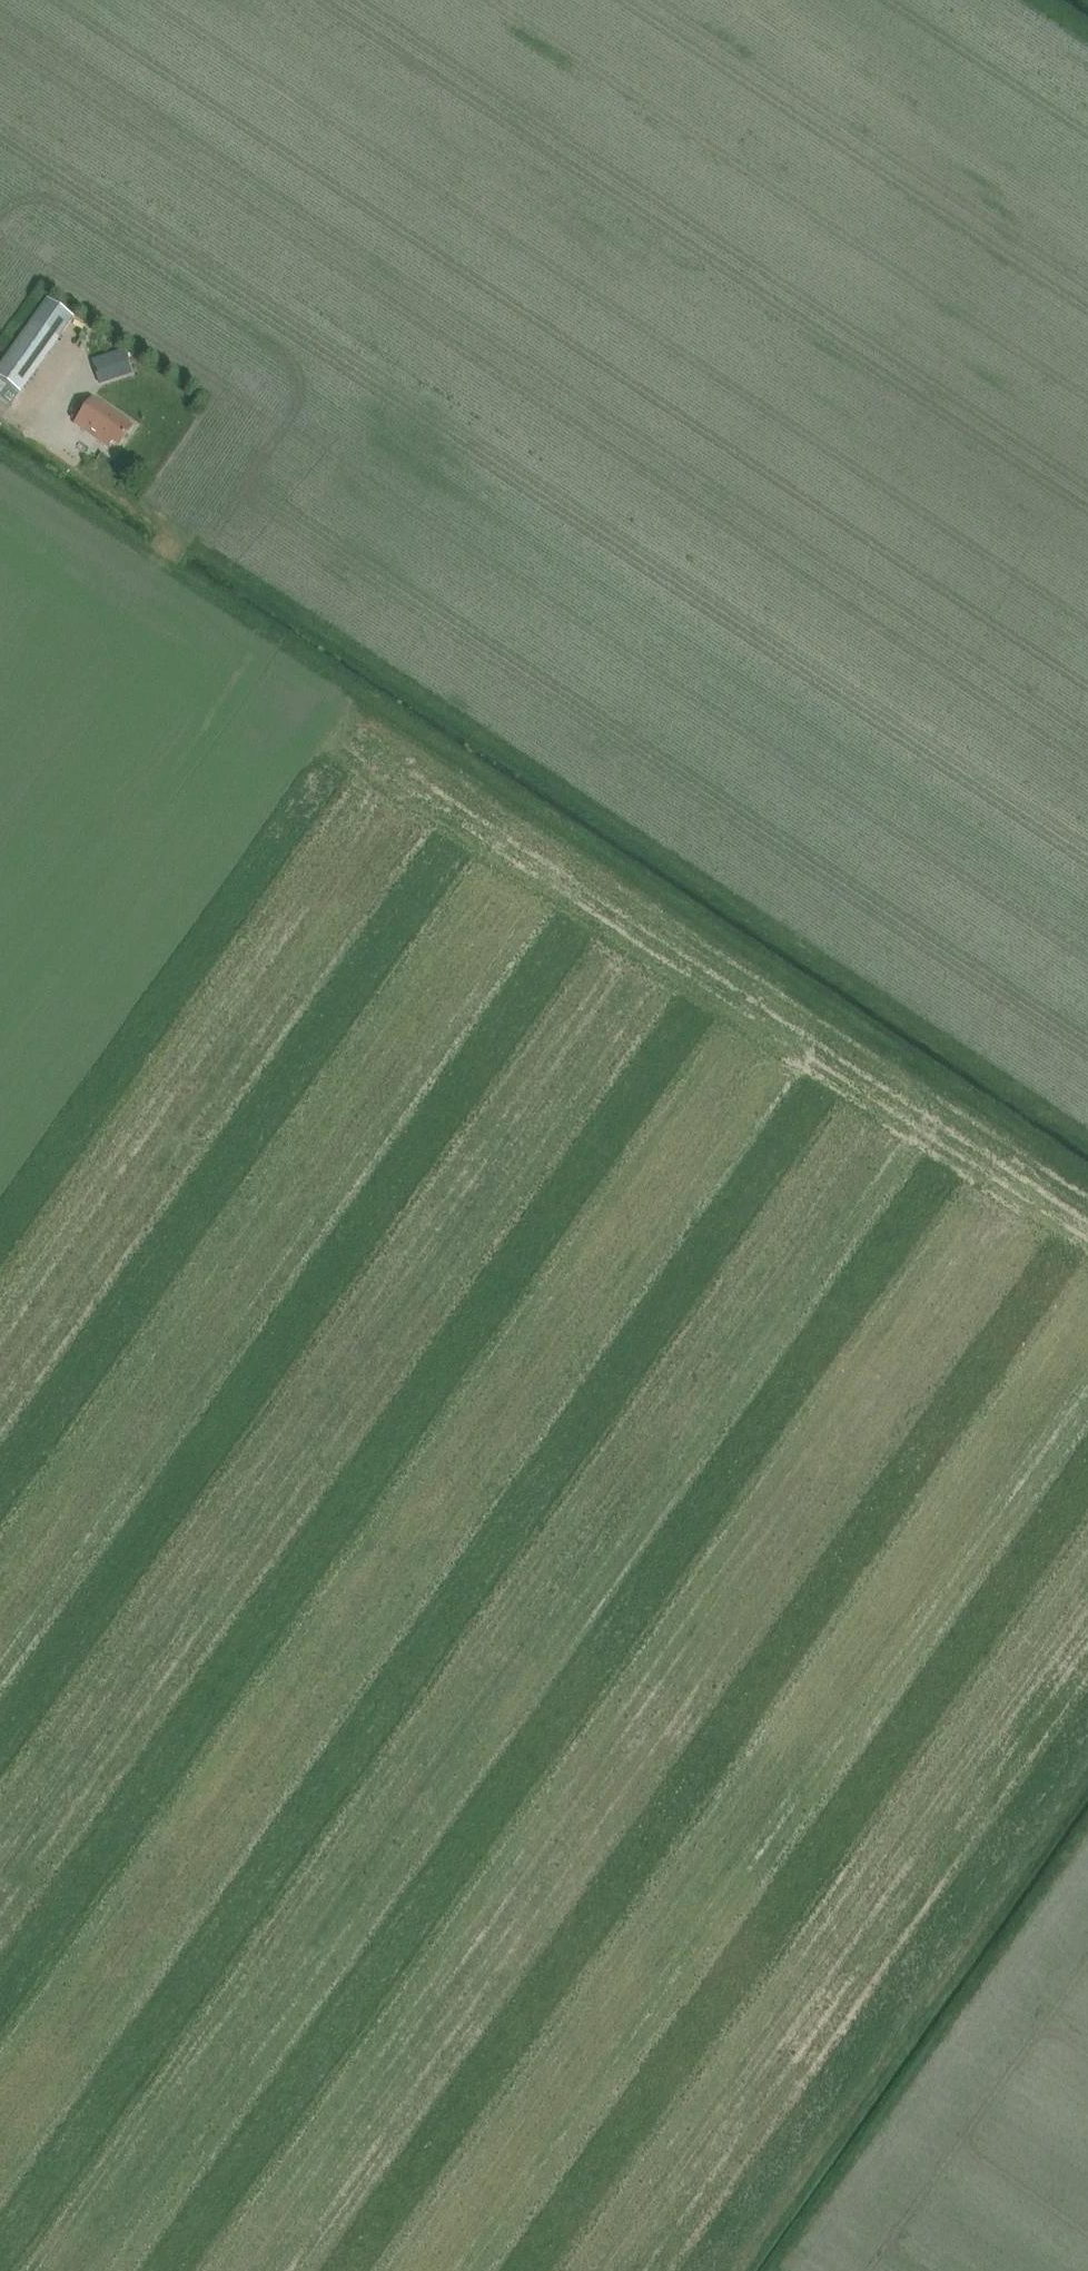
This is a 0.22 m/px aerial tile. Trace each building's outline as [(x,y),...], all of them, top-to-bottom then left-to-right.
[(49,299),(0,368),(0,378),(21,393),(74,317),(49,299)] [(109,383),(133,375),(125,350),(101,358),(109,383)] [(111,443),(117,447),(132,427),(94,398),(75,425),(107,449),(111,443)]
